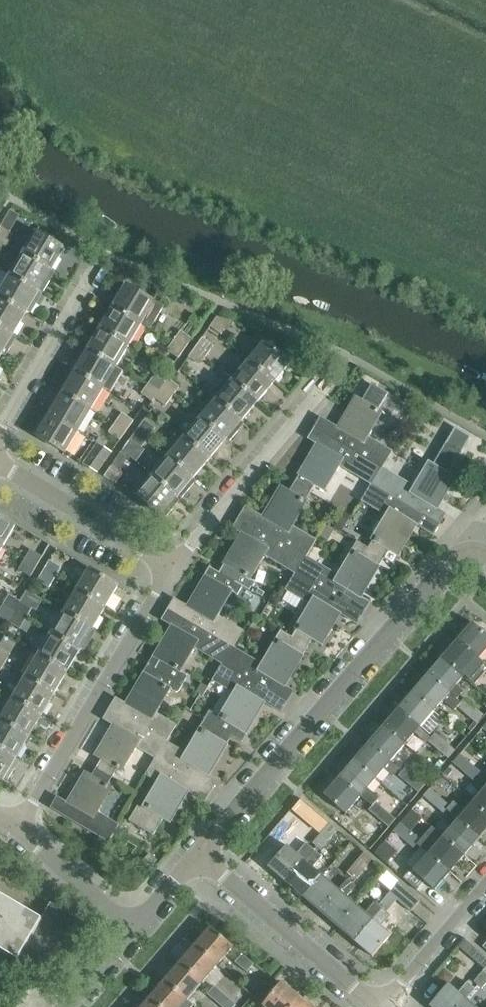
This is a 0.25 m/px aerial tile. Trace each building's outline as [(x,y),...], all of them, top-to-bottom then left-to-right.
[(0,228),(0,239),(7,243),(13,234),(1,227),(0,228)] [(36,232),(24,253),(52,270),(65,248),(36,232)] [(40,291),(43,293),(48,285),(44,283),(52,270),(24,253),(11,275),(39,292),(40,291)] [(0,293),(0,298),(26,313),(31,314),(36,305),(33,302),(39,292),(11,275),(0,293)] [(114,307),(142,323),(150,328),(163,307),(127,285),(114,307)] [(14,335),(26,313),(0,298),(0,327),(14,335)] [(114,307),(101,328),(129,345),(142,323),(114,307)] [(210,327),(222,334),(231,321),(217,317),(210,327)] [(1,357),(1,356),(5,357),(10,349),(7,346),(14,335),(0,327),(0,356),(1,357)] [(101,328),(88,350),(117,367),(129,345),(101,328)] [(181,331),(173,342),(184,350),(192,339),(181,331)] [(203,338),(195,349),(206,357),(214,345),(203,338)] [(266,341),(249,361),(274,383),(291,363),(266,341)] [(184,350),(173,342),(167,350),(178,358),(184,350)] [(206,357),(195,349),(189,357),(200,365),(206,357)] [(75,372),(104,389),(110,392),(123,371),(117,367),(88,350),(88,351),(83,350),(78,359),(81,362),(75,372)] [(249,361),(233,380),(258,402),(274,383),(249,361)] [(75,372),(63,393),(91,410),(104,389),(75,372)] [(155,375),(147,385),(158,393),(162,387),(166,382),(155,375)] [(212,395),(217,399),(242,421),(258,402),(233,380),(228,376),(212,395)] [(168,379),(166,382),(162,387),(173,395),(179,387),(168,379)] [(152,402),(155,398),(158,393),(147,385),(141,394),(152,402)] [(332,438),(331,438),(382,469),(383,468),(393,451),(369,437),(383,412),(378,409),(387,394),(372,385),(363,400),(356,396),(355,397),(359,399),(342,430),(337,427),(337,428),(341,430),(335,440),(332,438)] [(158,393),(155,398),(166,406),(173,395),(162,387),(158,393)] [(63,393),(50,415),(78,432),(91,410),(63,393)] [(217,399),(201,418),(226,440),(229,442),(238,432),(235,430),(242,421),(217,399)] [(50,415),(46,413),(39,425),(43,427),(37,437),(65,453),(78,432),(50,415)] [(122,413),(114,424),(126,432),(134,421),(122,413)] [(201,418),(185,437),(210,459),(226,440),(201,418)] [(144,420),(136,431),(148,439),(155,428),(144,420)] [(126,432),(114,424),(109,432),(120,440),(126,432)] [(148,439),(136,431),(130,439),(142,447),(148,439)] [(185,437),(169,457),(194,478),(210,459),(185,437)] [(300,476),(295,483),(310,493),(314,485),(325,491),(340,466),(371,485),(371,484),(372,485),(382,469),(331,438),(326,448),(317,443),(316,444),(321,446),(303,476),(299,474),(298,475),(300,476)] [(97,442),(83,464),(97,472),(112,452),(97,442)] [(414,486),(383,468),(382,469),(372,485),(383,491),(423,514),(429,505),(438,510),(438,509),(434,506),(452,476),(456,479),(456,478),(449,474),(462,453),(446,444),(434,464),(429,461),(414,486)] [(169,457),(152,476),(178,497),(179,496),(182,498),(190,488),(187,486),(194,478),(169,457)] [(104,477),(116,484),(123,474),(112,466),(104,477)] [(178,497),(152,476),(136,495),(161,517),(162,516),(165,518),(174,508),(171,505),(178,497)] [(256,527),(256,528),(305,557),(306,557),(316,540),(293,527),(308,502),(305,500),(310,493),(295,483),(290,491),(281,486),(280,486),(284,489),(266,519),(262,516),(262,517),(266,520),(260,529),(256,527)] [(417,524),(423,514),(383,491),(372,485),(371,484),(371,485),(361,501),(385,515),(370,540),(372,542),(368,549),(367,551),(383,560),(384,558),(394,564),(399,556),(395,553),(413,523),(417,525),(418,525),(417,524)] [(343,511),(335,526),(342,530),(350,516),(343,511)] [(3,546),(16,525),(0,515),(0,544),(3,546)] [(326,526),(320,536),(326,540),(333,530),(326,526)] [(224,565),(220,573),(243,586),(249,590),(254,581),(251,579),(265,555),(295,573),(296,572),(296,573),(305,557),(256,528),(250,537),(242,532),(241,533),(245,536),(228,566),(223,563),(223,564),(224,565)] [(306,557),(305,557),(296,573),(347,603),(353,593),(361,598),(362,598),(358,595),(376,565),(380,567),(379,566),(383,560),(367,551),(368,549),(357,543),(337,576),(306,557)] [(57,548),(51,558),(65,566),(70,556),(57,548)] [(31,549),(25,559),(37,566),(43,556),(31,549)] [(37,566),(25,559),(19,570),(30,577),(37,566)] [(49,561),(44,570),(55,577),(61,567),(49,561)] [(192,610),(186,620),(234,648),(235,648),(244,631),(219,616),(233,592),(238,595),(243,586),(220,573),(210,567),(205,575),(205,576),(209,578),(191,608),(187,606),(187,607),(192,610)] [(90,568),(77,590),(106,607),(118,585),(90,568)] [(55,577),(44,570),(37,581),(49,588),(55,577)] [(296,572),(295,573),(286,590),(309,604),(295,628),(298,630),(293,638),(308,647),(312,639),(323,645),(323,644),(319,642),(337,612),(341,614),(341,613),(337,611),(343,602),(347,604),(347,603),(296,573),(296,572)] [(77,590),(65,612),(93,629),(106,607),(77,590)] [(9,595),(3,604),(15,611),(21,601),(9,595)] [(21,601),(15,611),(26,618),(32,608),(21,601)] [(9,622),(15,611),(3,604),(0,610),(0,617),(9,622)] [(15,611),(9,622),(20,629),(26,618),(15,611)] [(65,612),(52,633),(80,650),(84,651),(90,641),(87,638),(93,629),(65,612)] [(159,646),(148,665),(183,685),(187,678),(187,676),(181,673),(196,648),(223,664),(224,664),(234,648),(186,620),(181,630),(172,625),(171,626),(175,628),(164,648),(159,646)] [(458,640),(480,659),(485,652),(485,634),(473,622),(458,640)] [(52,633),(39,655),(67,672),(80,650),(52,633)] [(234,648),(224,664),(271,692),(277,682),(285,687),(286,686),(282,684),(299,654),(304,656),(304,655),(303,655),(308,647),(293,638),(288,646),(277,639),(263,664),(235,648),(234,648)] [(458,640),(443,657),(465,676),(480,659),(458,640)] [(5,664),(11,653),(0,647),(0,661),(5,664)] [(39,655),(26,677),(54,694),(67,672),(39,655)] [(443,657),(428,674),(457,699),(464,692),(457,686),(465,676),(443,657)] [(223,664),(213,681),(234,693),(220,717),(211,712),(206,720),(232,736),(242,742),(247,733),(243,731),(261,701),(265,703),(265,702),(261,700),(267,690),(270,692),(271,692),(224,664),(223,664)] [(128,719),(166,742),(167,742),(177,725),(157,714),(172,689),(177,692),(179,691),(183,685),(148,665),(125,704),(134,709),(128,719)] [(428,674),(414,692),(436,710),(444,701),(455,710),(458,707),(468,715),(474,707),(465,699),(461,703),(457,699),(428,674)] [(26,677),(13,698),(42,715),(54,694),(26,677)] [(202,683),(197,691),(202,695),(208,687),(202,683)] [(399,709),(421,728),(429,735),(444,717),(436,710),(414,692),(399,709)] [(13,698),(1,720),(29,737),(42,715),(13,698)] [(474,707),(468,715),(478,724),(485,716),(474,707)] [(399,709),(384,726),(406,745),(421,728),(399,709)] [(102,760),(97,768),(113,777),(117,769),(123,772),(137,747),(156,759),(156,758),(157,758),(166,742),(128,719),(122,729),(113,724),(113,725),(117,727),(99,757),(95,755),(94,756),(102,760)] [(0,721),(0,749),(16,759),(29,737),(1,720),(0,721)] [(167,742),(166,742),(157,758),(195,780),(201,771),(209,776),(210,775),(206,773),(223,743),(228,745),(228,744),(227,744),(232,736),(206,720),(186,753),(167,742)] [(384,726),(369,743),(391,762),(406,745),(384,726)] [(429,741),(438,749),(445,742),(435,733),(429,741)] [(445,742),(438,749),(449,758),(455,751),(445,742)] [(369,743),(354,761),(376,780),(385,770),(393,777),(399,770),(391,762),(369,743)] [(0,749),(0,778),(3,780),(4,778),(8,780),(15,769),(11,767),(16,759),(0,749)] [(453,762),(463,771),(470,763),(460,755),(453,762)] [(132,822),(138,826),(154,835),(163,819),(170,823),(171,822),(167,820),(185,790),(189,792),(189,791),(185,789),(191,779),(194,781),(195,780),(157,758),(156,758),(156,759),(146,775),(158,782),(144,805),(142,805),(132,822)] [(339,778),(361,797),(372,806),(379,797),(369,788),(376,780),(354,761),(339,778)] [(470,763),(463,771),(473,779),(480,772),(470,763)] [(113,777),(97,768),(92,776),(85,772),(89,775),(71,805),(67,803),(66,803),(75,808),(69,819),(109,842),(119,825),(99,813),(113,788),(108,785),(113,777)] [(399,775),(409,784),(416,776),(406,768),(399,775)] [(416,776),(409,784),(419,792),(426,785),(416,776)] [(361,797),(339,778),(325,795),(347,814),(361,797)] [(485,814),(485,787),(473,803),(485,814)] [(424,796),(434,805),(440,797),(430,789),(424,796)] [(458,820),(480,839),(485,832),(485,814),(473,803),(465,812),(453,801),(450,806),(440,797),(434,805),(444,814),(447,810),(458,820)] [(369,810),(380,819),(386,811),(376,802),(369,810)] [(386,811),(380,819),(389,827),(396,819),(386,811)] [(458,820),(443,837),(465,856),(480,839),(458,820)] [(330,823),(322,833),(329,840),(338,830),(330,823)] [(394,831),(404,840),(411,832),(401,823),(394,831)] [(411,832),(404,840),(414,848),(421,841),(411,832)] [(329,840),(322,833),(313,843),(321,850),(329,840)] [(443,837),(428,854),(450,873),(465,856),(443,837)] [(383,845),(375,853),(386,863),(397,851),(386,841),(383,845)] [(268,867),(286,882),(305,860),(297,854),(287,846),(268,867)] [(365,853),(356,863),(364,869),(372,859),(365,853)] [(149,854),(139,865),(147,872),(157,861),(149,854)] [(450,873),(428,854),(413,872),(435,891),(450,873)] [(286,882),(303,897),(322,875),(313,868),(305,860),(286,882)] [(364,869),(356,863),(347,873),(355,879),(364,869)] [(303,897),(320,912),(339,890),(322,875),(303,897)] [(320,912),(338,927),(357,905),(347,897),(357,886),(349,879),(339,890),(320,912)] [(398,899),(397,900),(411,912),(420,901),(399,882),(390,892),(398,899)] [(389,909),(397,900),(398,899),(390,892),(382,902),(389,909)] [(0,901),(0,949),(18,960),(39,924),(0,901)] [(18,960),(11,972),(38,989),(53,963),(61,968),(61,967),(58,965),(83,924),(86,925),(51,903),(39,924),(18,960)] [(338,927),(355,942),(374,920),(366,913),(357,905),(338,927)] [(374,920),(355,942),(372,957),(391,935),(381,926),(374,920)] [(212,928),(196,946),(218,964),(233,946),(212,928)] [(196,946),(181,964),(202,982),(218,964),(196,946)] [(236,962),(247,972),(254,964),(242,954),(236,962)] [(181,964),(165,982),(187,1000),(202,982),(181,964)] [(444,970),(436,979),(445,987),(450,981),(450,974),(444,970)] [(483,972),(474,982),(482,989),(485,984),(485,974),(483,972)] [(466,999),(475,988),(468,981),(458,992),(449,984),(430,1006),(431,1006),(459,1006),(466,999)] [(150,1000),(159,1006),(181,1006),(187,1000),(165,982),(150,1000)] [(266,1006),(292,1006),(300,998),(281,983),(264,1005),(266,1006)] [(208,994),(218,1004),(225,995),(215,986),(208,994)] [(218,1004),(223,1006),(234,1006),(236,1004),(225,995),(218,1004)] [(300,998),(292,1006),(312,1006),(300,998)] [(466,999),(459,1006),(476,1006),(466,999)]
